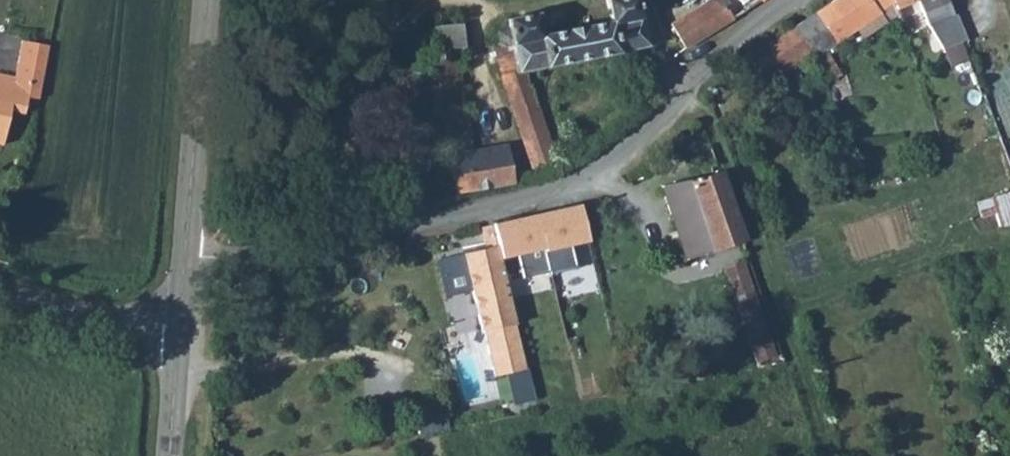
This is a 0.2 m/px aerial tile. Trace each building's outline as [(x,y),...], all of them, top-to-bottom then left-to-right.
[(761,16),(777,4),(774,0),(751,0),(761,16)] [(810,70),(821,100),(838,94),(827,65),(852,48),(858,58),(886,40),(875,11),(886,5),(884,0),(854,0),(793,40),(810,70)] [(911,13),(925,48),(958,34),(947,7),(965,0),(938,0),(938,1),(911,13)] [(494,44),(497,57),(491,59),(527,195),(547,191),(521,92),(649,61),(633,3),(602,10),(607,31),(538,46),(534,26),(505,31),(506,41),(494,44)] [(875,11),(886,40),(897,36),(886,5),(875,11)] [(735,34),(720,7),(671,41),(686,64),(735,34)] [(424,45),(455,209),(516,197),(506,160),(473,168),(455,69),(464,65),(457,37),(424,45)] [(810,70),(793,40),(748,71),(763,100),(810,70)] [(39,100),(49,47),(22,42),(15,76),(0,74),(0,145),(1,145),(9,112),(25,116),(30,98),(39,100)] [(998,228),(1009,225),(1009,181),(988,186),(998,228)] [(666,198),(692,272),(744,256),(721,187),(691,196),(690,192),(666,198)] [(490,224),(493,237),(499,259),(540,249),(541,254),(590,241),(580,206),(490,224)] [(483,345),(487,344),(517,336),(499,259),(493,237),(484,239),(487,249),(461,254),(437,258),(442,297),(471,292),(483,345)] [(743,275),(724,281),(755,376),(774,369),(743,275)] [(490,357),(520,349),(517,336),(487,344),(490,357)] [(497,389),(528,382),(520,349),(490,357),(497,389)]
